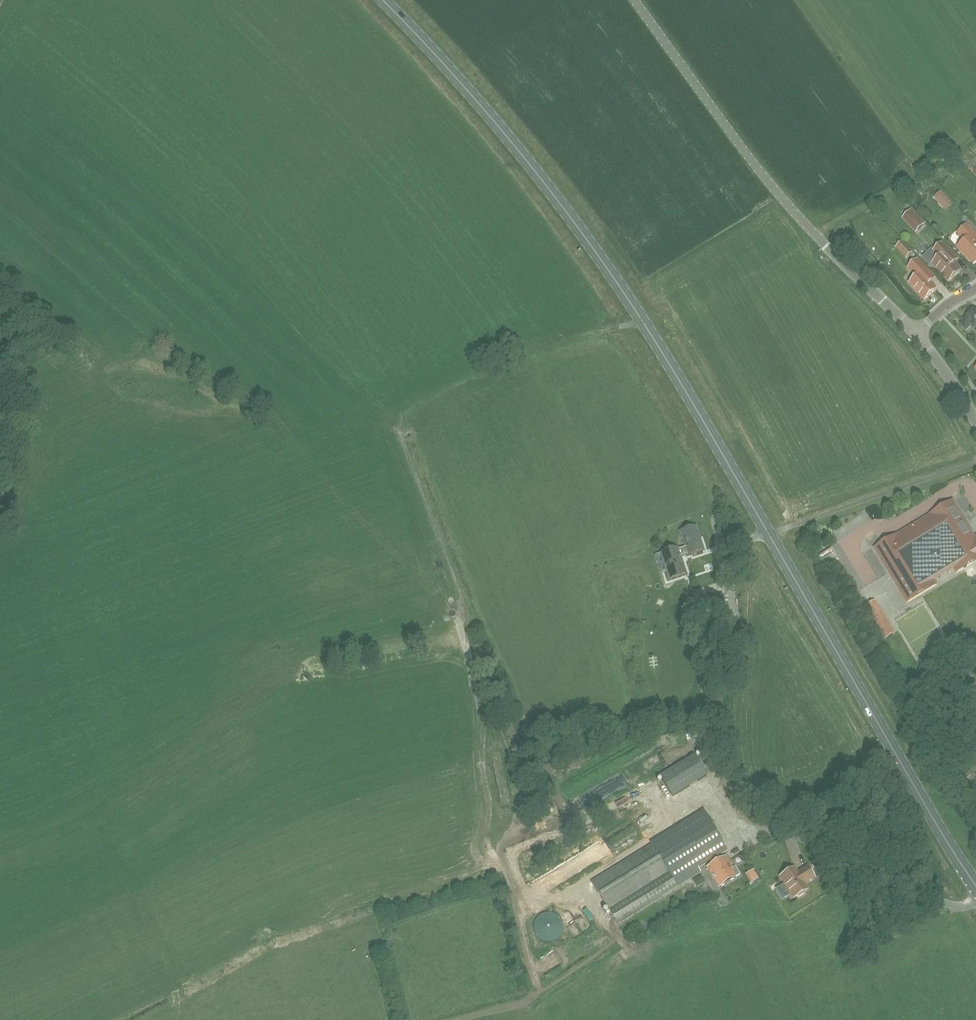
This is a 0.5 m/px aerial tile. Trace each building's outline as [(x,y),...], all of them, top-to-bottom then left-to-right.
[(943,211),(951,204),(940,193),(933,200),(943,211)] [(905,216),(918,230),(925,223),(913,209),(905,216)] [(967,225),(958,233),(966,241),(958,248),(974,264),(975,262),(975,235),(967,225)] [(903,242),(897,248),(906,258),(912,253),(903,242)] [(953,264),(958,260),(943,243),(934,252),(932,250),(922,259),(932,269),(934,267),(949,282),(960,272),(953,264)] [(921,275),(927,270),(918,260),(909,269),(917,278),(910,285),(925,300),(936,290),(931,284),(926,280),(921,275)] [(975,310),(960,325),(966,331),(971,326),(975,331),(975,310)] [(973,538),(951,502),(931,514),(931,515),(896,536),(896,535),(874,548),(907,603),(936,585),(933,580),(953,568),(956,573),(975,561),(975,537),(973,538)] [(681,561),(690,558),(689,555),(703,550),(696,528),(680,533),(682,539),(683,538),(686,546),(677,549),(677,548),(665,552),(673,574),(684,570),(681,561)] [(686,574),(677,579),(682,587),(690,582),(686,574)] [(885,638),(893,634),(885,620),(877,625),(885,638)] [(555,753),(550,756),(554,765),(559,763),(555,753)] [(707,775),(706,775),(694,755),(660,776),(672,796),(707,775)] [(722,841),(704,812),(591,882),(616,922),(698,871),(696,869),(726,851),(720,842),(722,841)] [(733,868),(726,856),(707,868),(720,888),(736,877),(740,875),(736,867),(733,868)] [(794,898),(797,896),(799,897),(805,893),(804,891),(807,889),(804,884),(814,877),(807,866),(800,871),(801,873),(798,875),(794,868),(781,877),(786,885),(785,886),(789,893),(790,892),(794,898)] [(755,869),(747,874),(754,884),(762,879),(755,869)] [(534,923),(533,927),(534,931),(535,935),(538,938),(542,940),(546,941),(550,941),(554,940),(558,938),(560,935),(562,931),(563,927),(562,923),(560,919),(558,915),(554,913),(550,912),(546,912),(542,913),(538,915),(535,919),(534,923)]
